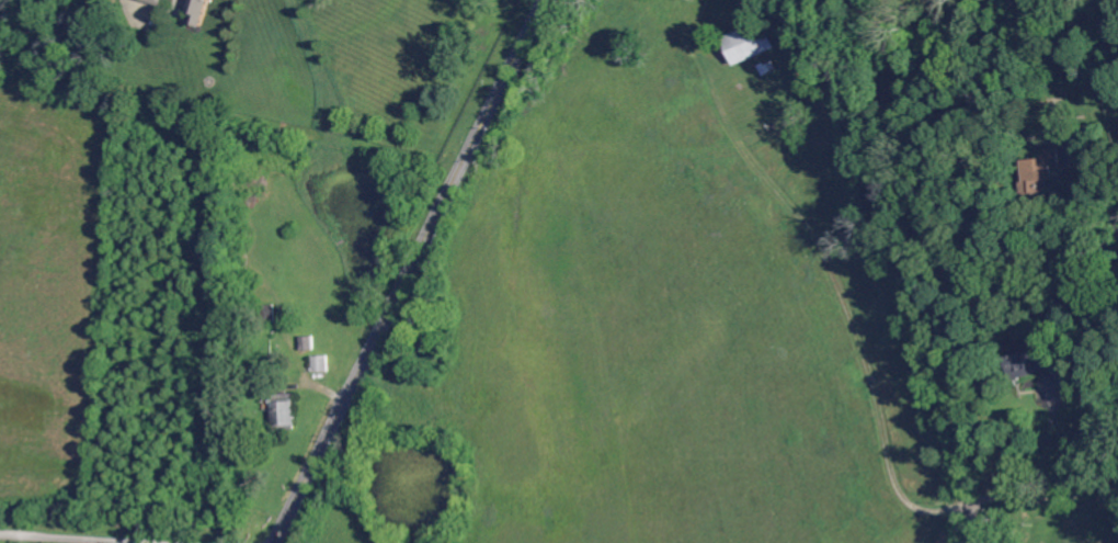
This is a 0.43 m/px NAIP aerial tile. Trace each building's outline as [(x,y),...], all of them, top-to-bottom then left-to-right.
[(189,10),(196,12),(193,24),(203,26),(210,0),(191,0),(189,10)] [(777,47),(737,66),(725,39),(765,21),(777,47)] [(756,65),(763,77),(778,68),(774,60),(767,65),(765,60),(756,65)] [(1060,146),(1040,148),(1041,157),(1024,158),(1029,203),(1049,201),(1048,186),(1051,186),(1050,179),(1056,178),(1054,167),(1062,167),(1060,146)] [(261,325),(260,306),(274,305),(275,324),(261,325)] [(1043,332),(1029,336),(1030,342),(1006,348),(1014,381),(1023,378),(1022,376),(1052,369),(1043,332)] [(299,351),(298,337),(312,336),(313,350),(299,351)] [(312,372),(312,357),(328,357),(328,371),(312,372)] [(296,425),(294,425),(294,430),(278,430),(278,426),(274,426),(273,410),(273,405),(270,405),(270,398),(270,397),(274,397),(274,395),(276,395),(288,394),(295,394),(296,425)]
